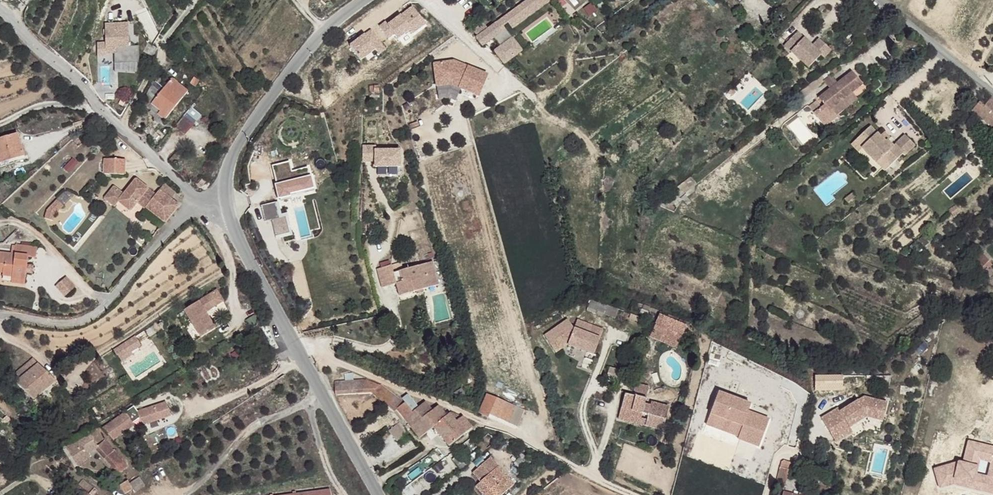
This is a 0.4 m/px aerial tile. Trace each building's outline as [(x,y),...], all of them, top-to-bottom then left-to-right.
[(474,39),(481,49),(551,0),(531,0),(474,39)] [(104,41),(105,52),(116,52),(116,46),(127,45),(127,28),(105,29),(104,41)] [(795,33),(783,46),(807,70),(819,56),(822,59),(829,51),(818,40),(810,48),(795,33)] [(97,41),(96,54),(105,54),(105,52),(104,41),(97,41)] [(148,43),(142,51),(151,57),(157,49),(148,43)] [(495,50),(490,52),(501,67),(509,62),(502,52),(498,54),(495,50)] [(437,61),(438,84),(452,82),(480,96),(490,76),(457,59),(437,61)] [(836,64),(828,71),(831,75),(839,69),(836,64)] [(831,90),(820,99),(826,106),(822,108),(817,102),(810,107),(815,114),(826,128),(840,117),(838,115),(833,109),(854,92),(862,86),(851,74),(838,84),(831,90)] [(838,84),(831,75),(824,80),(831,90),(838,84)] [(192,82),(197,86),(200,80),(195,77),(192,82)] [(172,79),(152,104),(161,112),(159,115),(166,120),(188,92),(172,79)] [(148,95),(157,98),(161,84),(153,81),(148,95)] [(854,92),(833,109),(838,115),(859,99),(854,92)] [(972,111),(992,127),(992,99),(992,97),(985,106),(979,101),(972,111)] [(185,135),(202,115),(191,106),(174,125),(185,135)] [(870,123),(860,132),(861,133),(871,124),(870,123)] [(866,139),(860,144),(874,160),(879,156),(886,165),(900,153),(902,155),(913,146),(904,135),(896,141),(897,143),(894,146),(893,144),(891,145),(887,140),(886,138),(884,140),(880,135),(871,124),(861,133),(866,139)] [(885,131),(880,135),(884,140),(886,138),(887,140),(890,137),(885,131)] [(860,132),(850,140),(856,147),(860,144),(866,139),(861,133),(860,132)] [(0,138),(0,160),(10,157),(11,160),(18,158),(11,135),(0,138)] [(271,162),(260,165),(262,173),(256,175),(258,183),(269,180),(271,185),(318,173),(314,156),(303,159),(304,162),(273,170),(271,162)] [(879,156),(874,160),(879,167),(882,169),(886,165),(879,156)] [(0,160),(0,166),(12,163),(11,160),(10,157),(0,160)] [(121,162),(105,161),(100,166),(99,171),(108,177),(121,178),(121,162)] [(209,180),(206,177),(200,184),(203,187),(209,180)] [(141,208),(142,207),(151,195),(131,180),(120,196),(115,203),(127,211),(133,203),(141,208)] [(157,187),(154,190),(167,199),(169,196),(171,193),(159,184),(157,187)] [(856,187),(850,192),(856,199),(862,194),(856,187)] [(120,196),(109,188),(100,201),(111,208),(115,203),(120,196)] [(151,195),(142,207),(163,222),(175,205),(167,199),(154,190),(151,195)] [(850,192),(845,197),(847,200),(845,202),(848,205),(856,199),(850,192)] [(52,204),(44,214),(51,219),(59,210),(52,204)] [(43,215),(41,222),(49,225),(51,219),(44,214),(43,215)] [(3,268),(3,273),(3,275),(12,277),(12,282),(26,285),(28,274),(33,274),(33,267),(30,267),(31,259),(38,259),(39,249),(17,246),(16,255),(0,253),(0,268),(3,268)] [(973,268),(979,275),(987,269),(991,264),(986,258),(973,268)] [(390,264),(376,268),(381,287),(396,283),(409,279),(413,291),(438,284),(431,261),(393,271),(390,264)] [(987,269),(979,275),(984,281),(992,275),(987,269)] [(71,273),(63,283),(72,292),(81,282),(71,273)] [(409,279),(396,283),(399,295),(413,291),(409,279)] [(213,289),(182,310),(199,336),(220,323),(209,307),(207,303),(210,301),(213,305),(220,300),(213,289)] [(656,326),(651,337),(674,347),(684,326),(657,314),(652,324),(656,326)] [(566,319),(543,333),(553,350),(566,342),(591,353),(598,338),(589,334),(593,325),(576,318),(573,327),(566,319)] [(601,329),(593,325),(589,334),(598,338),(601,329)] [(135,335),(113,348),(120,360),(142,347),(135,335)] [(34,358),(5,381),(10,387),(39,364),(34,358)] [(39,364),(10,387),(25,405),(54,382),(39,364)] [(620,370),(607,368),(604,379),(617,381),(620,370)] [(334,382),(336,391),(365,390),(398,411),(411,427),(426,416),(420,408),(414,413),(405,403),(381,385),(380,386),(366,380),(334,382)] [(624,394),(621,410),(632,413),(631,418),(641,421),(643,416),(647,417),(645,427),(662,431),(668,407),(650,402),(649,406),(643,405),(648,387),(635,384),(632,396),(624,394)] [(486,395),(478,414),(486,419),(488,416),(496,400),(486,395)] [(746,409),(720,399),(708,430),(740,442),(739,444),(759,451),(769,426),(743,416),(746,409)] [(496,400),(488,416),(507,425),(513,412),(519,416),(521,412),(496,400)] [(836,414),(819,423),(829,440),(845,431),(846,433),(863,423),(879,426),(883,409),(860,403),(838,417),(836,414)] [(142,410),(138,405),(111,424),(120,437),(139,424),(137,422),(146,415),(142,410)] [(148,406),(142,410),(146,415),(151,411),(148,406)] [(437,408),(431,413),(440,423),(446,418),(437,408)] [(621,410),(618,420),(645,427),(647,417),(643,416),(641,421),(631,418),(632,413),(621,410)] [(454,411),(449,416),(456,424),(463,418),(465,416),(454,411)] [(426,416),(411,427),(420,439),(435,427),(442,436),(450,447),(473,428),(463,418),(456,424),(449,416),(446,418),(440,423),(431,413),(426,416)] [(400,424),(389,432),(397,441),(407,434),(400,424)] [(79,440),(68,449),(78,460),(82,465),(93,456),(89,451),(96,445),(107,454),(113,448),(106,438),(99,443),(89,431),(79,440)] [(845,431),(829,440),(833,447),(849,438),(846,433),(845,431)] [(480,441),(476,444),(483,454),(488,450),(480,441)] [(113,448),(107,454),(121,469),(127,465),(113,448)] [(473,472),(480,482),(488,492),(483,494),(503,494),(514,487),(491,458),(473,472)] [(781,464),(779,472),(789,475),(791,467),(781,464)] [(789,475),(779,472),(777,479),(787,482),(789,475)] [(140,475),(135,477),(143,486),(146,484),(140,475)] [(135,477),(129,481),(132,487),(134,490),(143,486),(135,477)] [(127,479),(119,483),(124,491),(132,487),(129,481),(127,479)] [(475,486),(482,494),(483,494),(488,492),(480,482),(475,486)]
